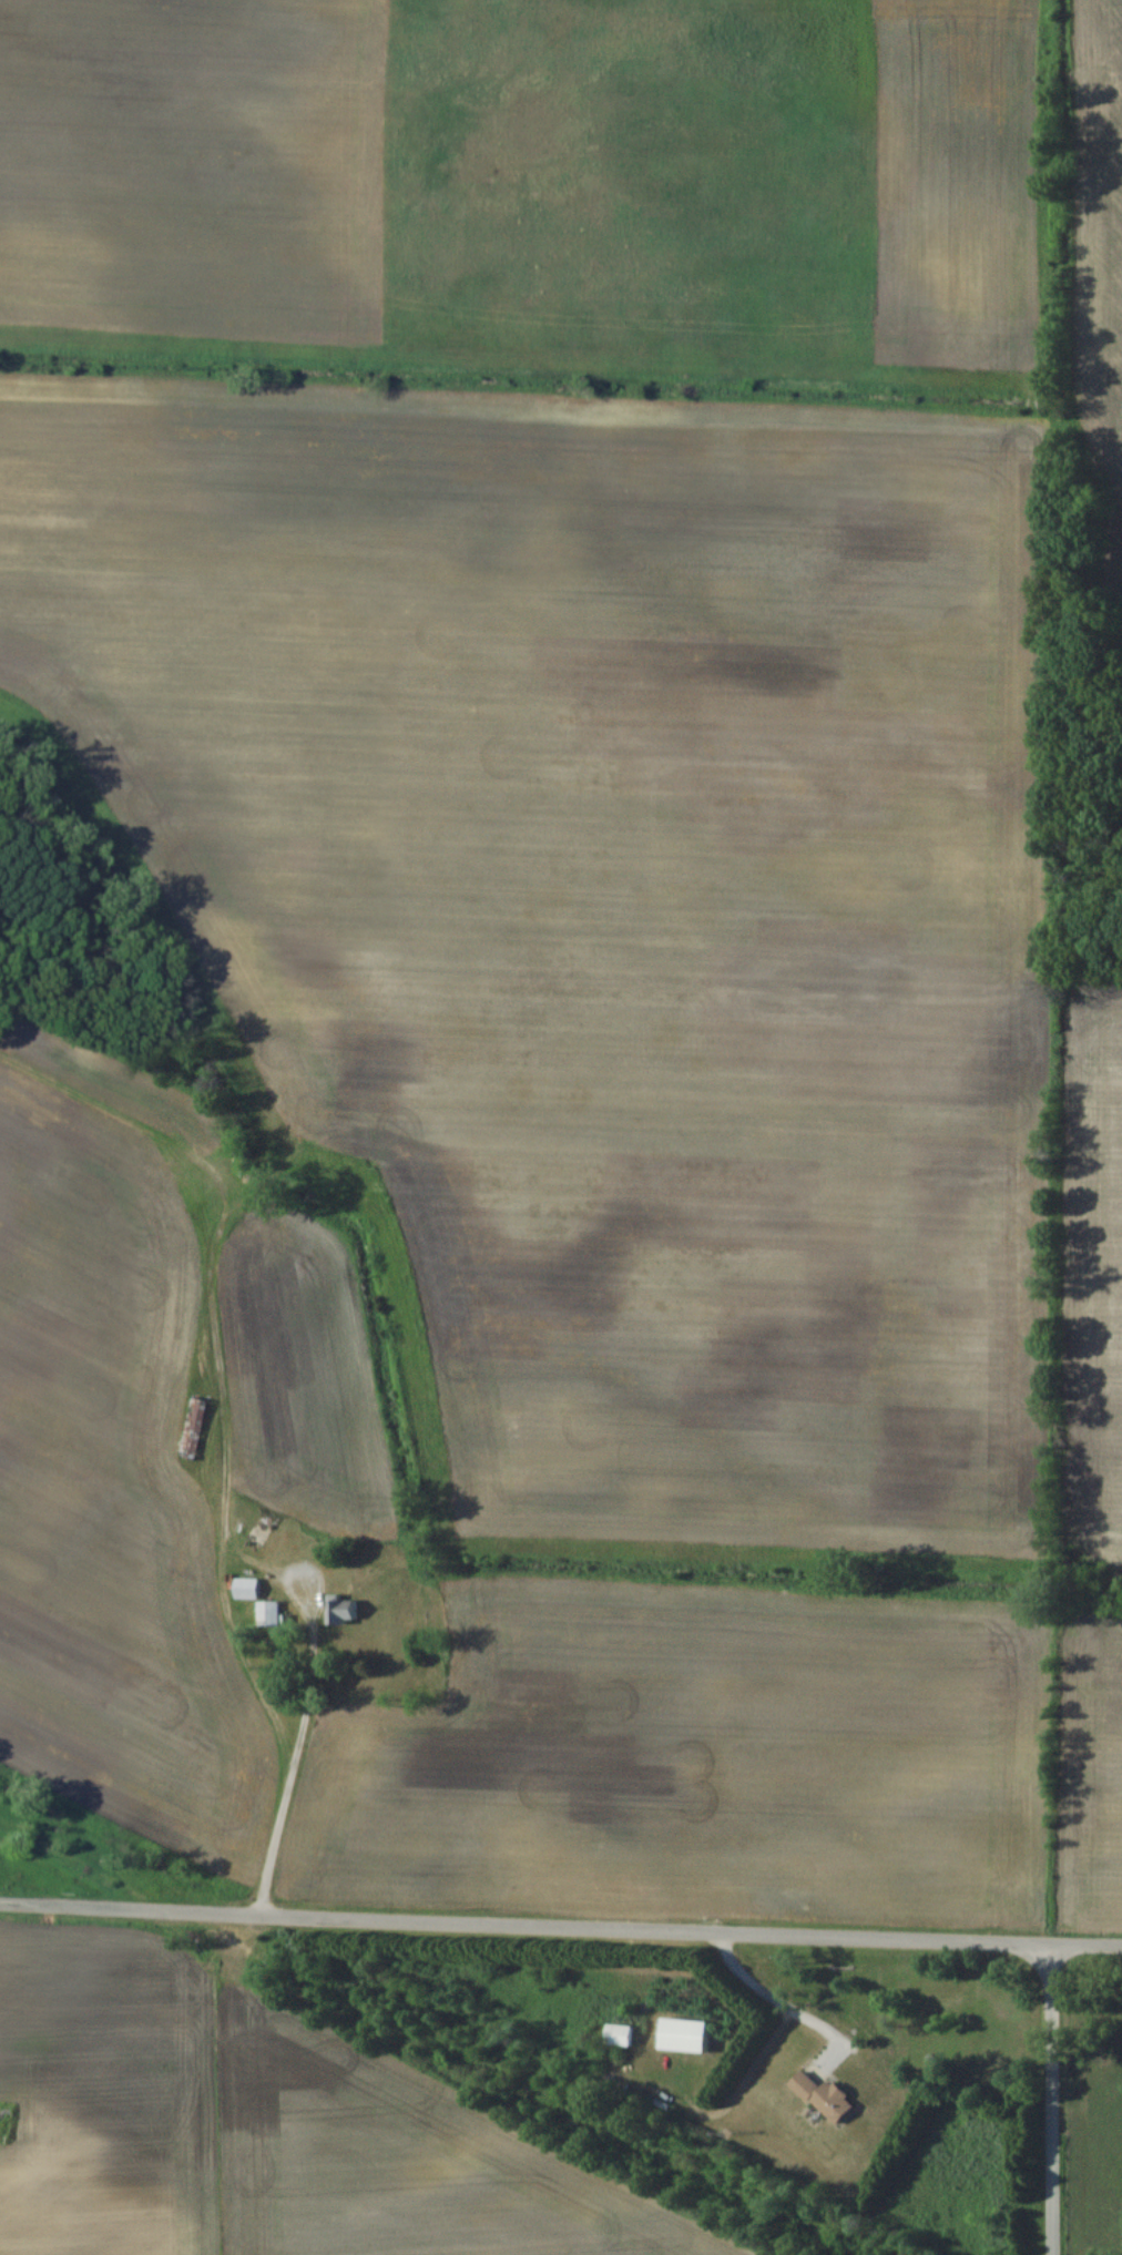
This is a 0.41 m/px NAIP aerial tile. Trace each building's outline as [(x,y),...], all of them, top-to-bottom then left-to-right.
[(194,1458),(207,1400),(192,1396),(179,1454),(194,1458)] [(235,1598),(257,1598),(257,1578),(235,1578),(235,1598)] [(327,1600),(327,1623),(357,1623),(357,1600),(327,1600)] [(258,1601),(258,1626),(279,1626),(279,1601),(258,1601)] [(657,2050),(703,2053),(705,2020),(658,2018),(657,2050)] [(601,2043),(627,2048),(632,2028),(606,2022),(601,2043)] [(787,2082),(832,2128),(855,2106),(827,2078),(818,2087),(800,2069),(787,2082)]
